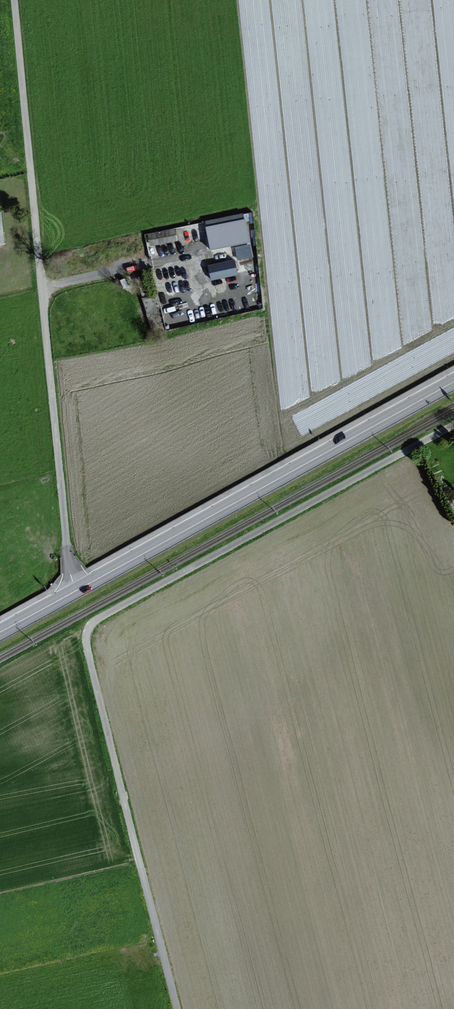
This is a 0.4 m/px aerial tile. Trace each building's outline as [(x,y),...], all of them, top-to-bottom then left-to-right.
[(241,216),(205,225),(216,268),(209,269),(211,275),(253,265),(241,216)]
